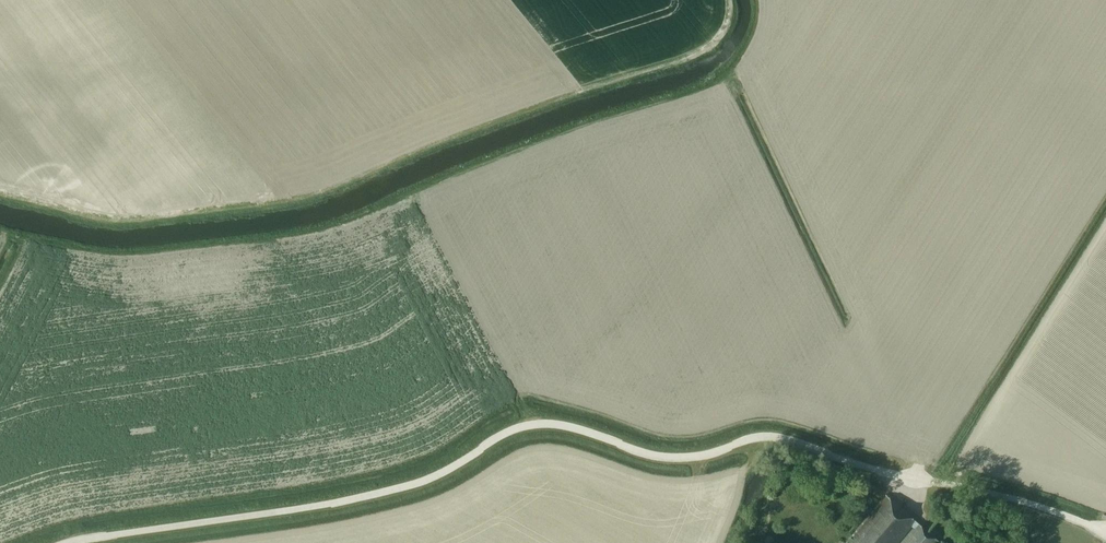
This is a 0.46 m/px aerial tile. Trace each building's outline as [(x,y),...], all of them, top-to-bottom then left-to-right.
[(939,540),(886,494),(846,542),(936,542),(939,540)]
